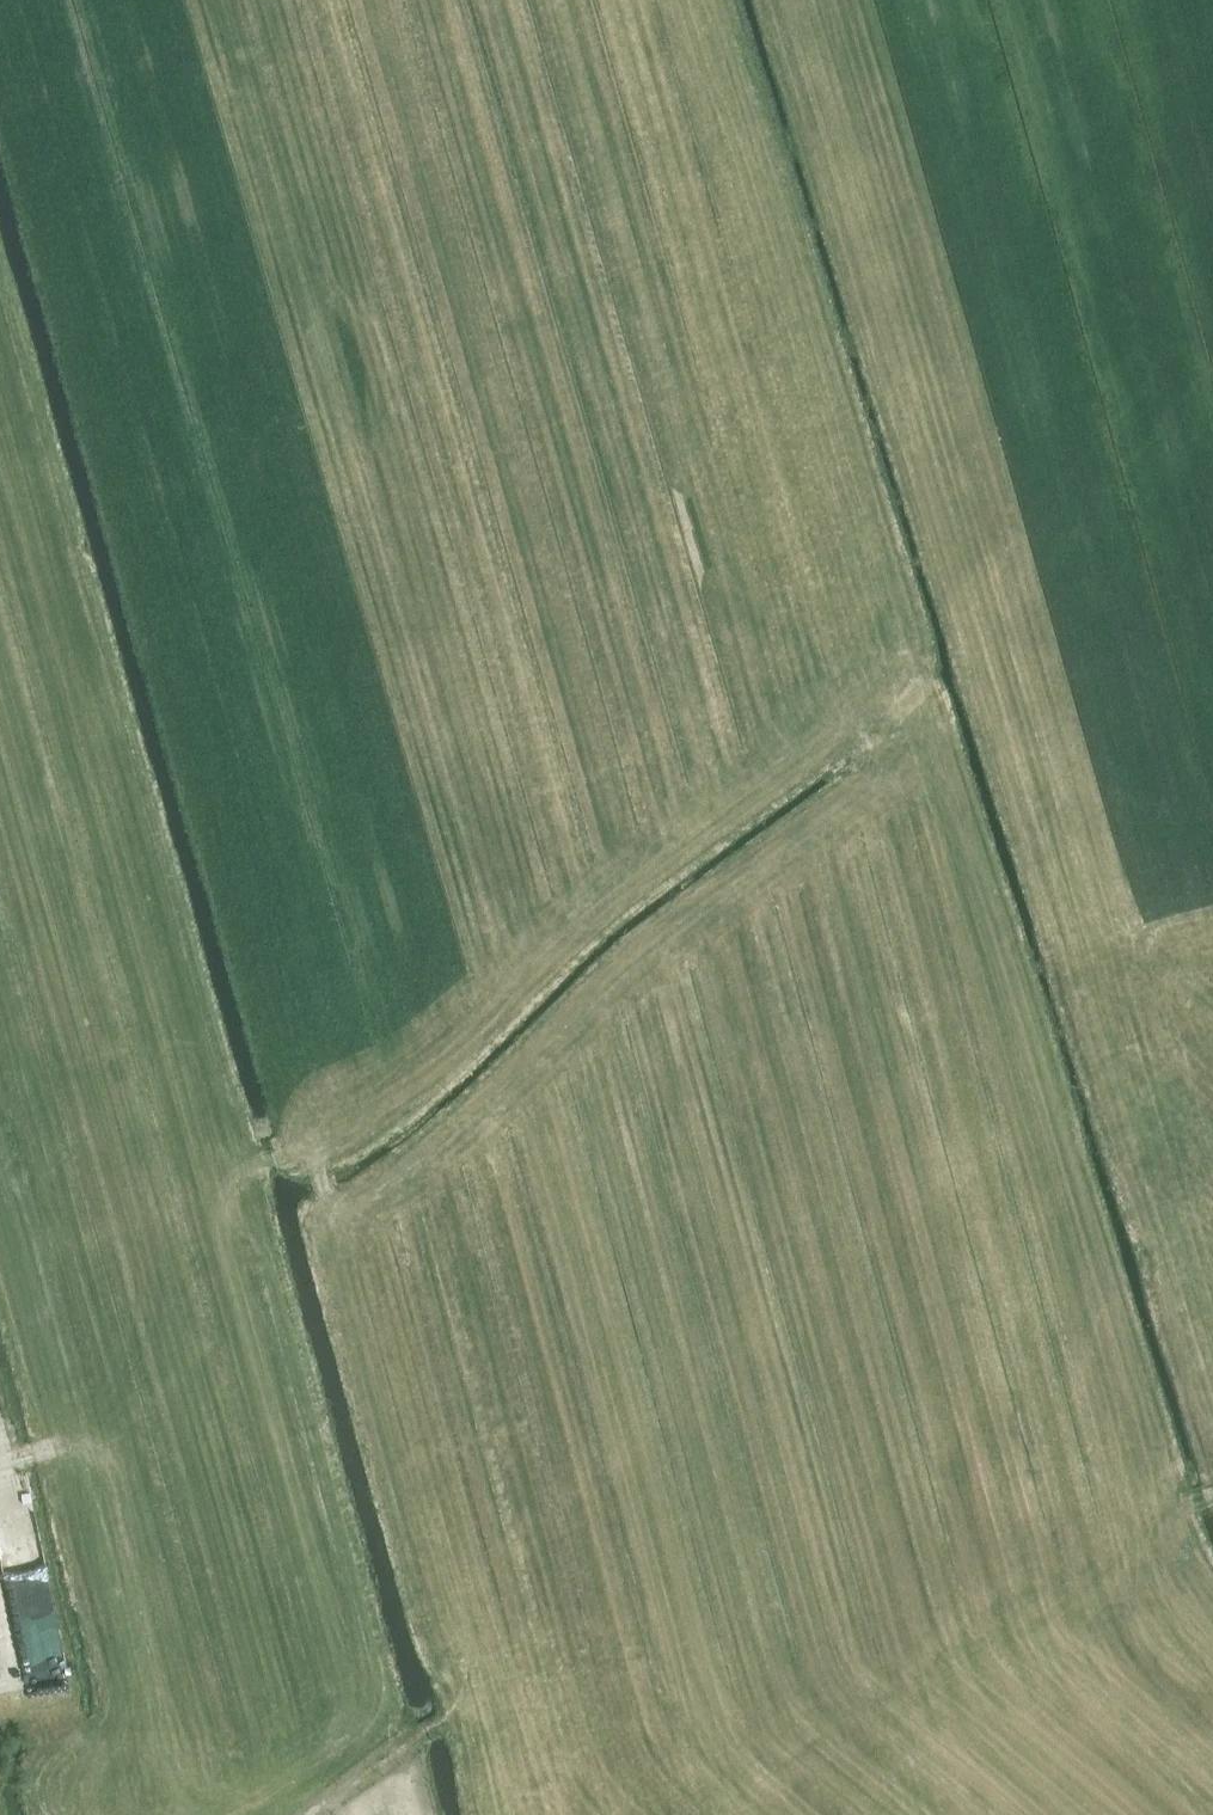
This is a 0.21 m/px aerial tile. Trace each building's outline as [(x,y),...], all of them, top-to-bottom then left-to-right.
[(27,1515),(0,1521),(0,1556),(22,1666),(56,1659),(27,1515)]
